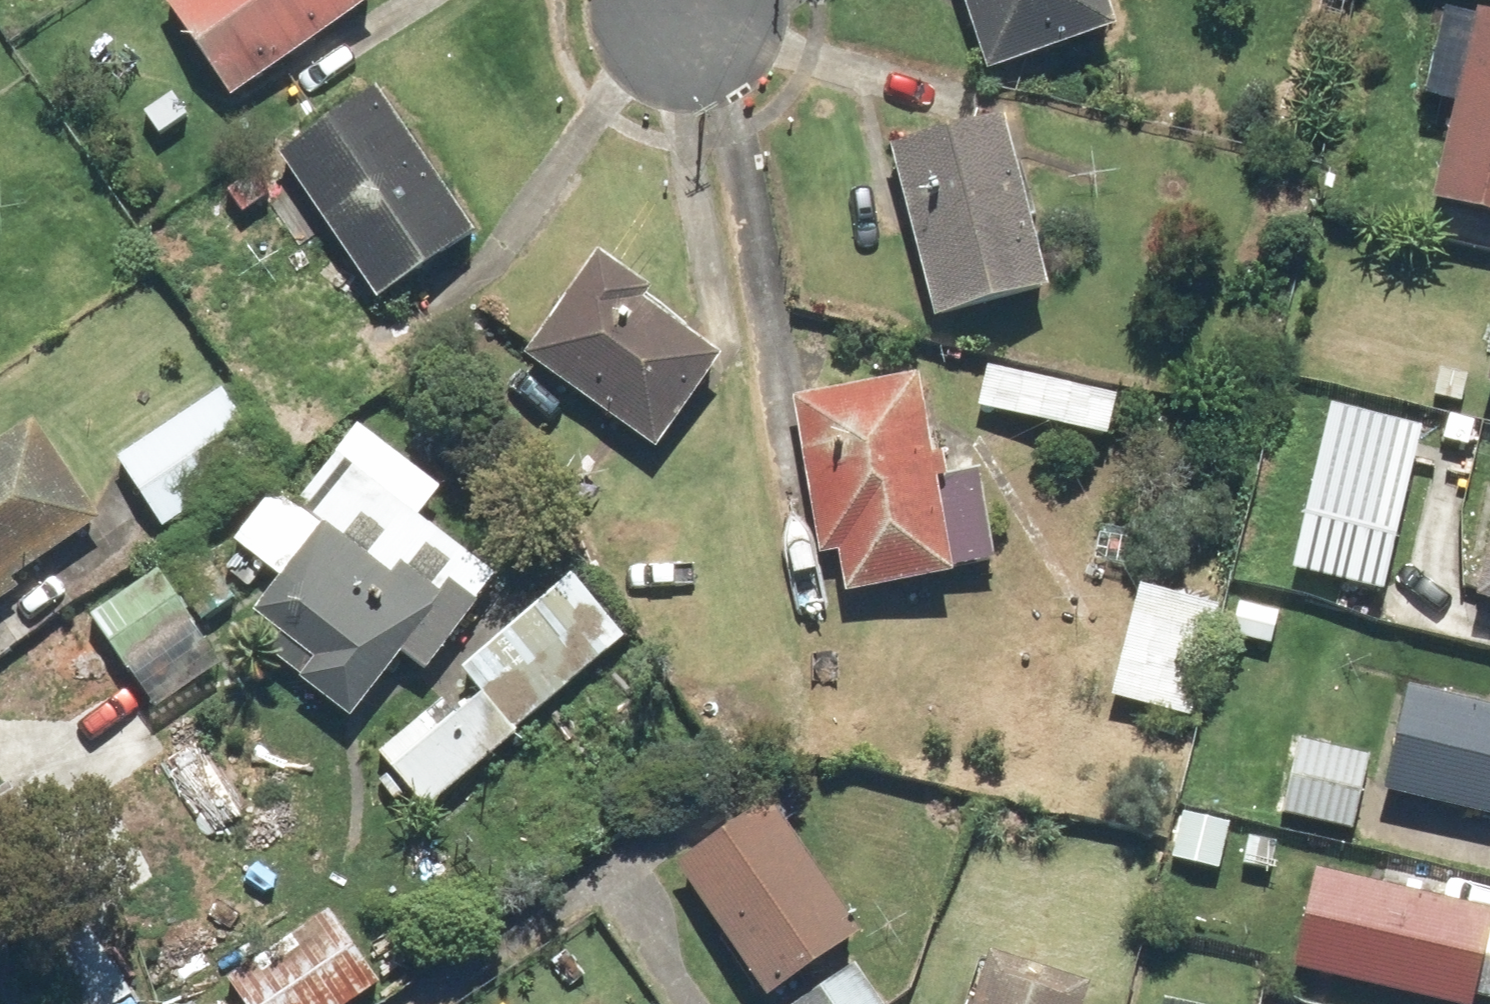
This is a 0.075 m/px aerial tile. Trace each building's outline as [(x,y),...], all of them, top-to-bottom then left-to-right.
[(169,0),(240,102),(382,3),(379,0),(169,0)] [(993,74),(1120,34),(1110,0),(970,0),(993,74)] [(1485,16),(1445,204),(1489,213),(1489,17),(1485,16)] [(480,233),(384,89),(285,155),(382,299),(480,233)] [(1011,118),(896,146),(938,322),(1053,295),(1011,118)] [(728,360),(603,261),(529,355),(653,453),(728,360)] [(1119,398),(992,370),(982,414),(1110,442),(1119,398)] [(987,483),(945,488),(932,375),(802,391),(823,558),(838,556),(843,598),(957,584),(955,565),(996,559),(987,483)] [(224,392),(124,455),(169,525),(268,462),(224,392)] [(1426,427),(1335,406),(1298,570),(1390,590),(1426,427)] [(102,518),(33,422),(0,446),(0,592),(102,518)] [(278,487),(238,543),(288,579),(255,627),(310,666),(297,684),(356,725),(405,656),(430,674),(499,576),(350,471),(319,515),(278,487)] [(404,762),(440,805),(520,738),(633,643),(577,577),(464,671),(484,695),(404,762)] [(1220,603),(1141,586),(1118,699),(1197,715),(1220,603)] [(1282,612),(1236,601),(1227,637),(1273,649),(1282,612)] [(1386,795),(1489,817),(1489,707),(1409,689),(1386,795)] [(1375,761),(1301,744),(1285,817),(1359,833),(1375,761)] [(851,954),(868,943),(775,803),(682,864),(775,1003),(782,999),(785,1003),(884,1003),(851,954)] [(1234,826),(1183,815),(1172,865),(1223,876),(1234,826)] [(1321,879),(1301,984),(1405,1003),(1478,1003),(1489,942),(1489,912),(1321,879)] [(386,983),(333,901),(231,967),(255,1003),(353,1003),(386,983)] [(994,961),(981,1003),(1086,1003),(1090,990),(994,961)]
